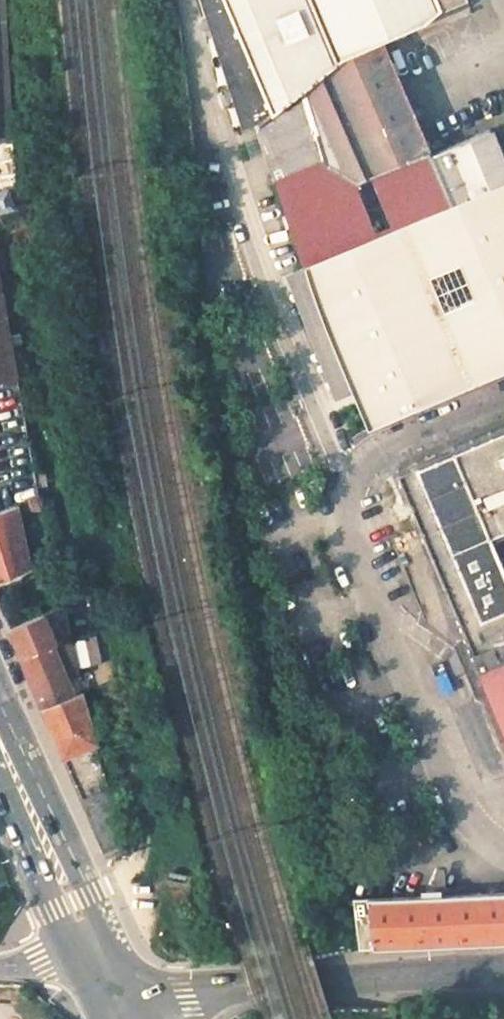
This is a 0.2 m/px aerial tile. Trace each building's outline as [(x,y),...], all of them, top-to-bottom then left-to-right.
[(307,274),(309,284),(315,302),(323,323),(326,330),(329,337),(367,429),(503,371),(503,163),(490,129),(431,154),(383,41),(425,23),(442,10),(465,0),(218,0),(307,274)] [(6,22),(0,22),(0,122),(11,121),(6,22)] [(3,240),(0,241),(0,380),(26,374),(3,240)] [(396,471),(419,527),(467,639),(455,644),(477,694),(488,690),(503,728),(503,427),(396,471)] [(17,507),(0,511),(0,581),(29,568),(17,507)] [(9,629),(21,658),(54,643),(49,631),(65,624),(63,608),(9,629)] [(82,695),(68,637),(54,643),(21,658),(44,711),(82,695)] [(93,751),(82,695),(44,711),(64,756),(93,751)] [(127,850),(93,751),(64,756),(107,859),(127,850)] [(353,900),(359,951),(373,950),(503,944),(503,893),(353,900)]
